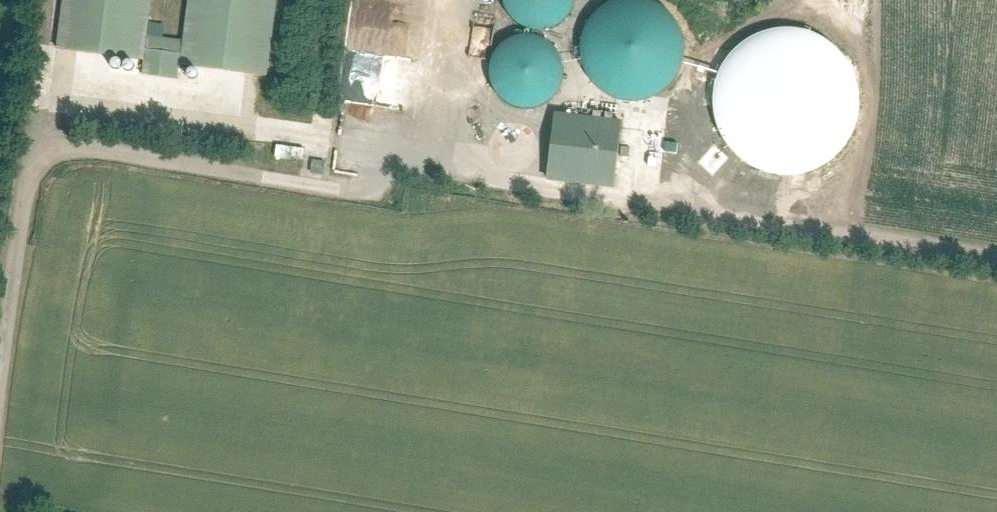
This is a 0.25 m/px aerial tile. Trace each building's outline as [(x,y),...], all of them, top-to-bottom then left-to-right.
[(57,49),(144,60),(152,0),(63,0),(57,49)] [(181,66),(266,77),(277,0),(190,0),(181,66)] [(518,14),(528,23),(539,28),(552,28),(564,25),(574,18),(581,8),(584,0),(512,0),(512,3),(518,14)] [(592,76),(604,90),(621,99),(639,102),(658,98),(674,89),(686,76),(694,59),(695,40),(690,22),(680,7),(671,0),(607,0),(597,7),(587,23),(583,41),(584,59),(592,76)] [(500,82),(506,93),(515,101),(527,106),(540,107),(552,103),(562,96),(569,86),(573,75),(572,63),(569,52),(561,42),(551,35),(540,32),(528,33),(516,37),(506,46),(500,57),(498,69),(500,82)] [(558,116),(552,181),(616,188),(623,122),(558,116)]
